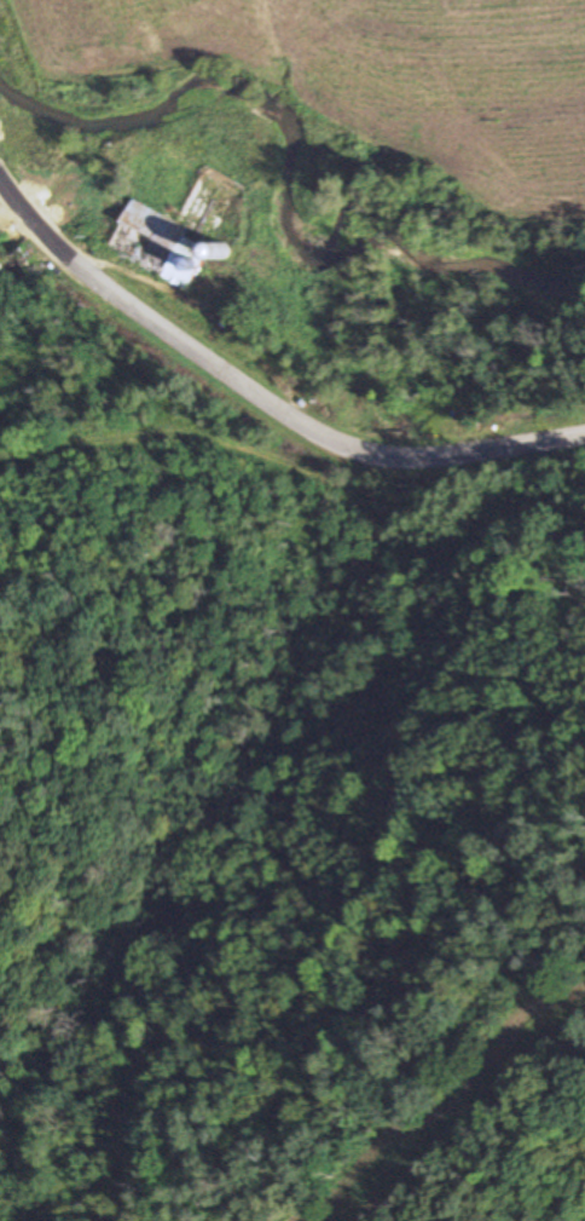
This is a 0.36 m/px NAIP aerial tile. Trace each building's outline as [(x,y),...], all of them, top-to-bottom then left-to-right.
[(187,230),(129,198),(103,247),(182,289),(204,248),(183,237),(187,230)]
